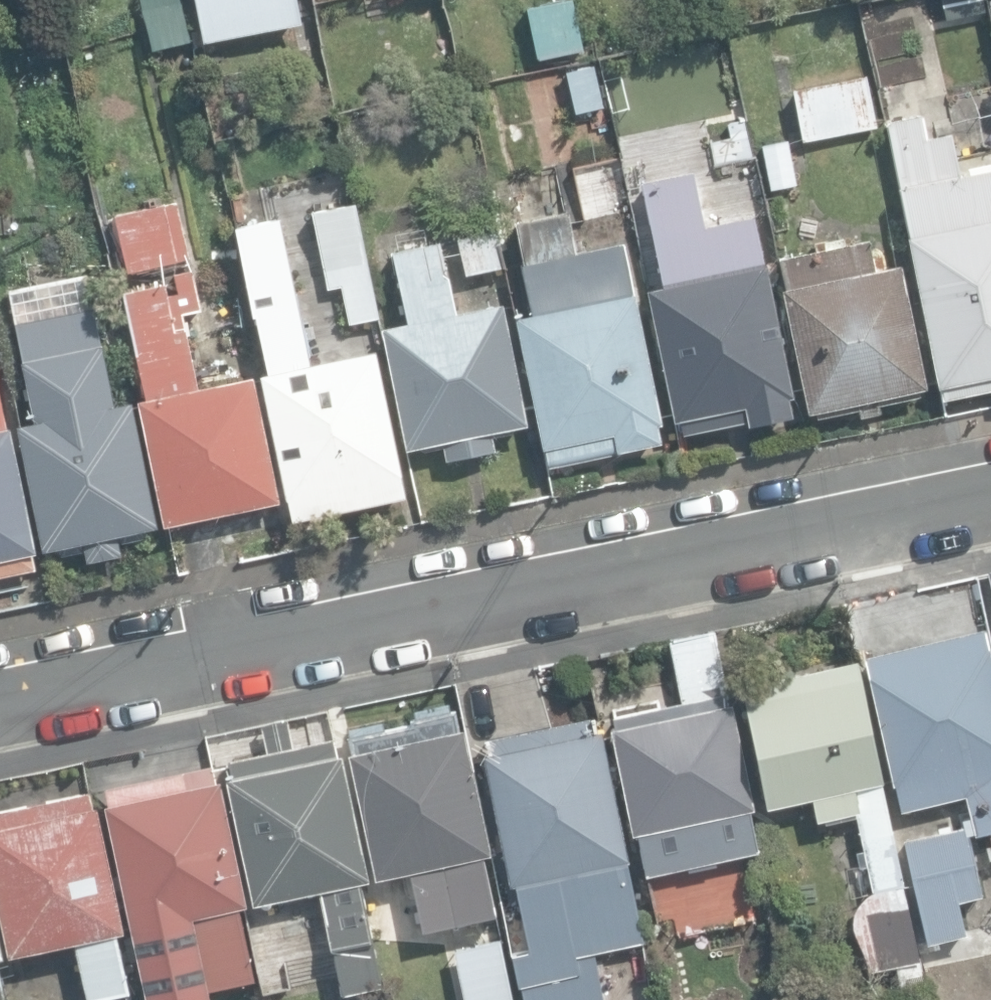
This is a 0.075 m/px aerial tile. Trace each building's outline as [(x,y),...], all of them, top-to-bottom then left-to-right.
[(154,49),(192,39),(182,0),(142,0),(154,49)] [(203,44),(300,25),(295,0),(194,0),(203,44)] [(541,59),(586,48),(576,0),(559,0),(529,7),(541,59)] [(960,11),(988,5),(987,0),(958,0),(960,11)] [(21,82),(46,78),(42,54),(17,58),(21,82)] [(568,70),(578,113),(605,106),(595,63),(568,70)] [(793,89),(804,141),(878,125),(867,73),(793,89)] [(945,400),(990,390),(990,168),(961,174),(952,133),(928,138),(924,116),(888,123),(945,400)] [(735,161),(752,158),(744,119),(728,123),(735,161)] [(767,141),(774,187),(800,184),(792,137),(767,141)] [(703,227),(691,171),(641,181),(662,286),(648,289),(675,421),(722,411),(725,424),(747,419),(749,426),(794,416),(790,398),(795,397),(768,263),(764,264),(755,216),(703,227)] [(357,197),(311,205),(322,266),(344,262),(354,316),(378,312),(357,197)] [(117,213),(130,273),(178,262),(165,202),(117,213)] [(577,253),(568,210),(515,221),(534,313),(517,317),(543,446),(546,446),(549,463),(619,449),(619,452),(664,443),(660,425),(664,424),(627,242),(577,253)] [(277,212),(232,221),(263,370),(259,371),(288,513),(407,489),(376,340),(354,344),(348,315),(328,319),(326,307),(297,313),(277,212)] [(463,275),(507,266),(498,224),(454,234),(463,275)] [(818,412),(819,417),(861,409),(862,416),(884,412),(882,404),(921,396),(919,388),(927,386),(902,262),(874,268),(868,239),(785,257),(791,286),(784,288),(810,414),(818,412)] [(444,441),(448,460),(497,450),(493,432),(530,424),(505,302),(456,312),(441,241),(394,250),(409,321),(382,326),(408,448),(444,441)] [(163,272),(173,316),(203,310),(194,266),(163,272)] [(139,400),(167,526),(281,501),(253,375),(198,387),(185,330),(176,332),(165,284),(128,293),(151,397),(139,400)] [(90,549),(91,561),(123,555),(121,543),(144,538),(148,529),(162,526),(135,399),(118,402),(98,305),(29,320),(37,358),(23,361),(36,421),(20,424),(46,550),(57,548),(63,555),(90,549)] [(37,568),(34,552),(36,551),(9,426),(5,427),(0,403),(0,576),(37,568)] [(990,646),(987,628),(867,655),(901,810),(966,796),(975,836),(990,832),(990,646)] [(641,831),(649,873),(760,850),(751,809),(756,808),(734,703),(730,704),(715,631),(668,641),(681,702),(614,715),(637,832),(641,831)] [(847,914),(866,970),(917,959),(855,660),(742,683),(767,807),(811,798),(816,821),(854,813),(870,890),(847,914)] [(412,870),(425,930),(497,915),(484,856),(493,854),(467,728),(460,729),(456,709),(414,717),(416,723),(352,737),(355,751),(350,753),(376,878),(412,870)] [(525,999),(605,999),(595,950),(645,940),(629,858),(628,858),(603,728),(595,730),(593,718),(487,739),(490,754),(487,755),(512,884),(517,883),(525,927),(512,930),(525,999)] [(294,746),(288,721),(262,726),(268,751),(229,760),(233,778),(227,780),(254,905),(320,890),(343,994),(383,985),(361,884),(370,882),(342,754),(337,755),(333,738),(294,746)] [(145,999),(210,999),(208,989),(253,979),(238,908),(246,906),(215,766),(104,789),(107,805),(103,806),(145,999)] [(89,999),(134,990),(121,931),(127,930),(100,805),(95,806),(91,790),(0,810),(0,907),(11,955),(76,941),(89,999)] [(904,839),(928,942),(966,934),(958,900),(984,894),(968,824),(904,839)] [(466,999),(516,999),(503,939),(455,949),(466,999)] [(940,999),(990,999),(990,947),(933,961),(940,999)] [(901,991),(926,987),(923,963),(897,968),(901,991)]
